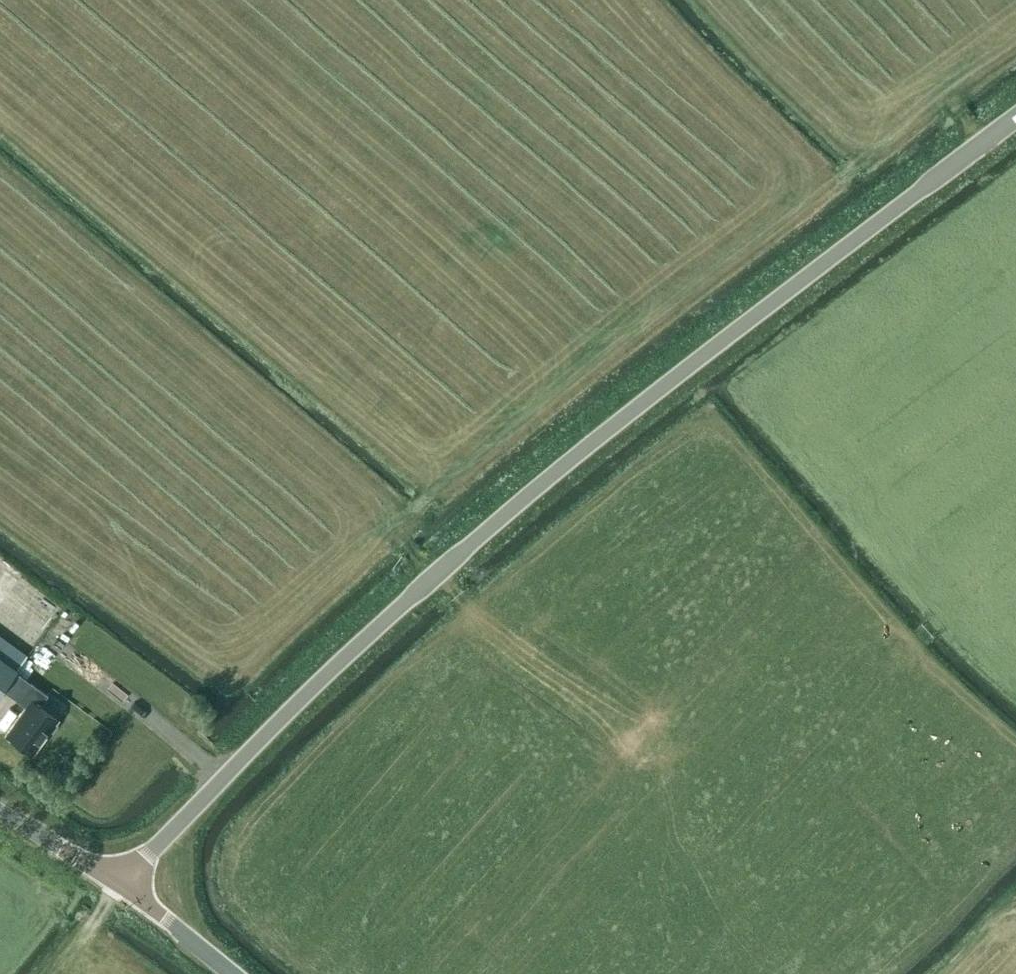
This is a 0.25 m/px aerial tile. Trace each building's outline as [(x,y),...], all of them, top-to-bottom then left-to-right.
[(10,588),(28,602),(36,592),(18,578),(10,588)] [(1,689),(15,671),(27,655),(0,635),(0,691),(1,689)] [(47,694),(15,671),(1,689),(24,706),(4,734),(33,755),(59,719),(39,704),(47,694)]
